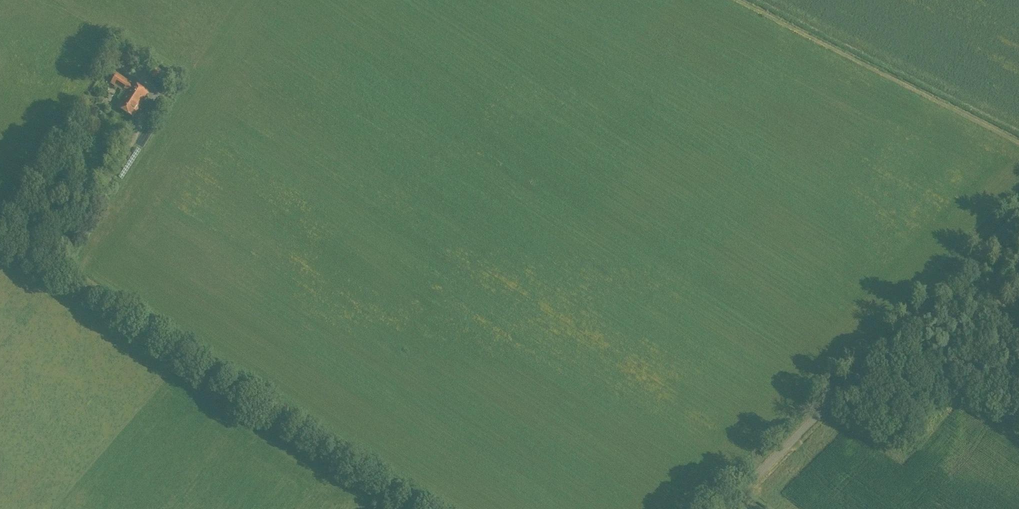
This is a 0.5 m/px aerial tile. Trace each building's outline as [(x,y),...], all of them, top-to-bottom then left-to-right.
[(157,68),(151,77),(164,85),(170,76),(157,68)] [(134,118),(149,93),(118,74),(112,84),(127,93),(118,108),(134,118)]
